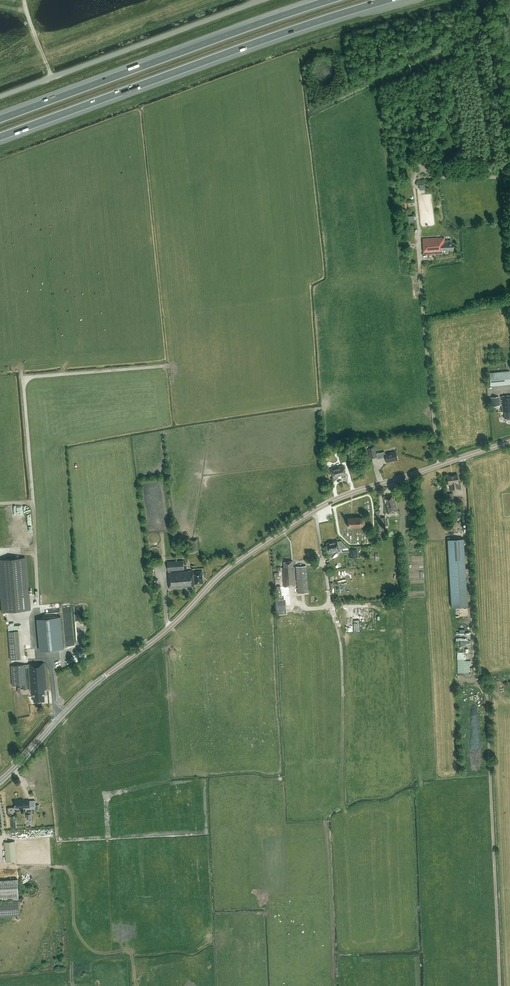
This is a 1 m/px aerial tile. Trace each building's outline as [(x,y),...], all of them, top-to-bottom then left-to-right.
[(442,250),(453,249),(453,242),(451,243),(451,240),(444,240),(444,238),(441,238),(441,237),(423,238),(423,254),(442,253),(442,250)] [(491,384),(509,382),(509,377),(509,370),(489,372),(491,384)] [(500,405),(499,396),(491,397),(492,406),(500,405)] [(501,406),(502,406),(502,408),(501,408),(502,412),(504,411),(505,418),(509,418),(509,396),(501,397),(501,406)] [(398,459),(396,451),(385,454),(385,451),(377,453),(375,446),(368,448),(370,458),(377,456),(378,459),(386,457),(387,462),(398,459)] [(341,462),(347,461),(345,453),(339,455),(341,462)] [(334,478),(346,474),(344,465),(329,469),(330,473),(332,473),(334,478)] [(451,490),(460,489),(459,483),(458,483),(457,475),(447,476),(448,484),(450,484),(451,490)] [(383,498),(387,510),(388,513),(397,511),(393,495),(383,498)] [(364,523),(364,520),(362,518),(360,517),(348,518),(348,522),(348,523),(348,527),(360,526),(363,525),(364,523)] [(378,527),(387,525),(385,517),(377,518),(378,527)] [(467,607),(463,538),(447,539),(451,608),(467,607)] [(198,551),(197,539),(190,540),(191,552),(198,551)] [(327,543),(326,544),(328,552),(329,551),(329,553),(338,551),(338,549),(339,549),(339,548),(343,547),(343,548),(347,547),(341,541),(337,542),(337,541),(330,543),(329,542),(327,543)] [(0,560),(0,578),(3,611),(31,609),(30,594),(28,594),(25,558),(0,560)] [(183,560),(167,561),(168,570),(170,589),(184,587),(191,586),(191,587),(194,586),(194,583),(203,583),(202,571),(193,571),(193,570),(171,572),(170,570),(184,570),(183,560)] [(296,566),(297,580),(295,580),(294,566),(293,566),(293,561),(284,562),(284,568),(283,568),(283,569),(284,586),(296,586),(295,581),(297,581),(298,593),(308,593),(307,565),(296,566)] [(279,604),(279,613),(290,613),(290,603),(279,604)] [(41,618),(44,650),(64,648),(61,617),(41,618)] [(22,629),(10,630),(12,658),(23,658),(22,629)] [(45,663),(16,665),(11,666),(13,685),(27,684),(25,667),(28,667),(30,692),(32,692),(33,696),(34,696),(34,702),(45,701),(44,695),(45,695),(44,689),(47,689),(45,663)] [(6,862),(17,861),(15,841),(4,842),(6,862)] [(17,879),(0,880),(0,900),(16,899),(16,900),(0,901),(0,916),(20,915),(17,879)]
